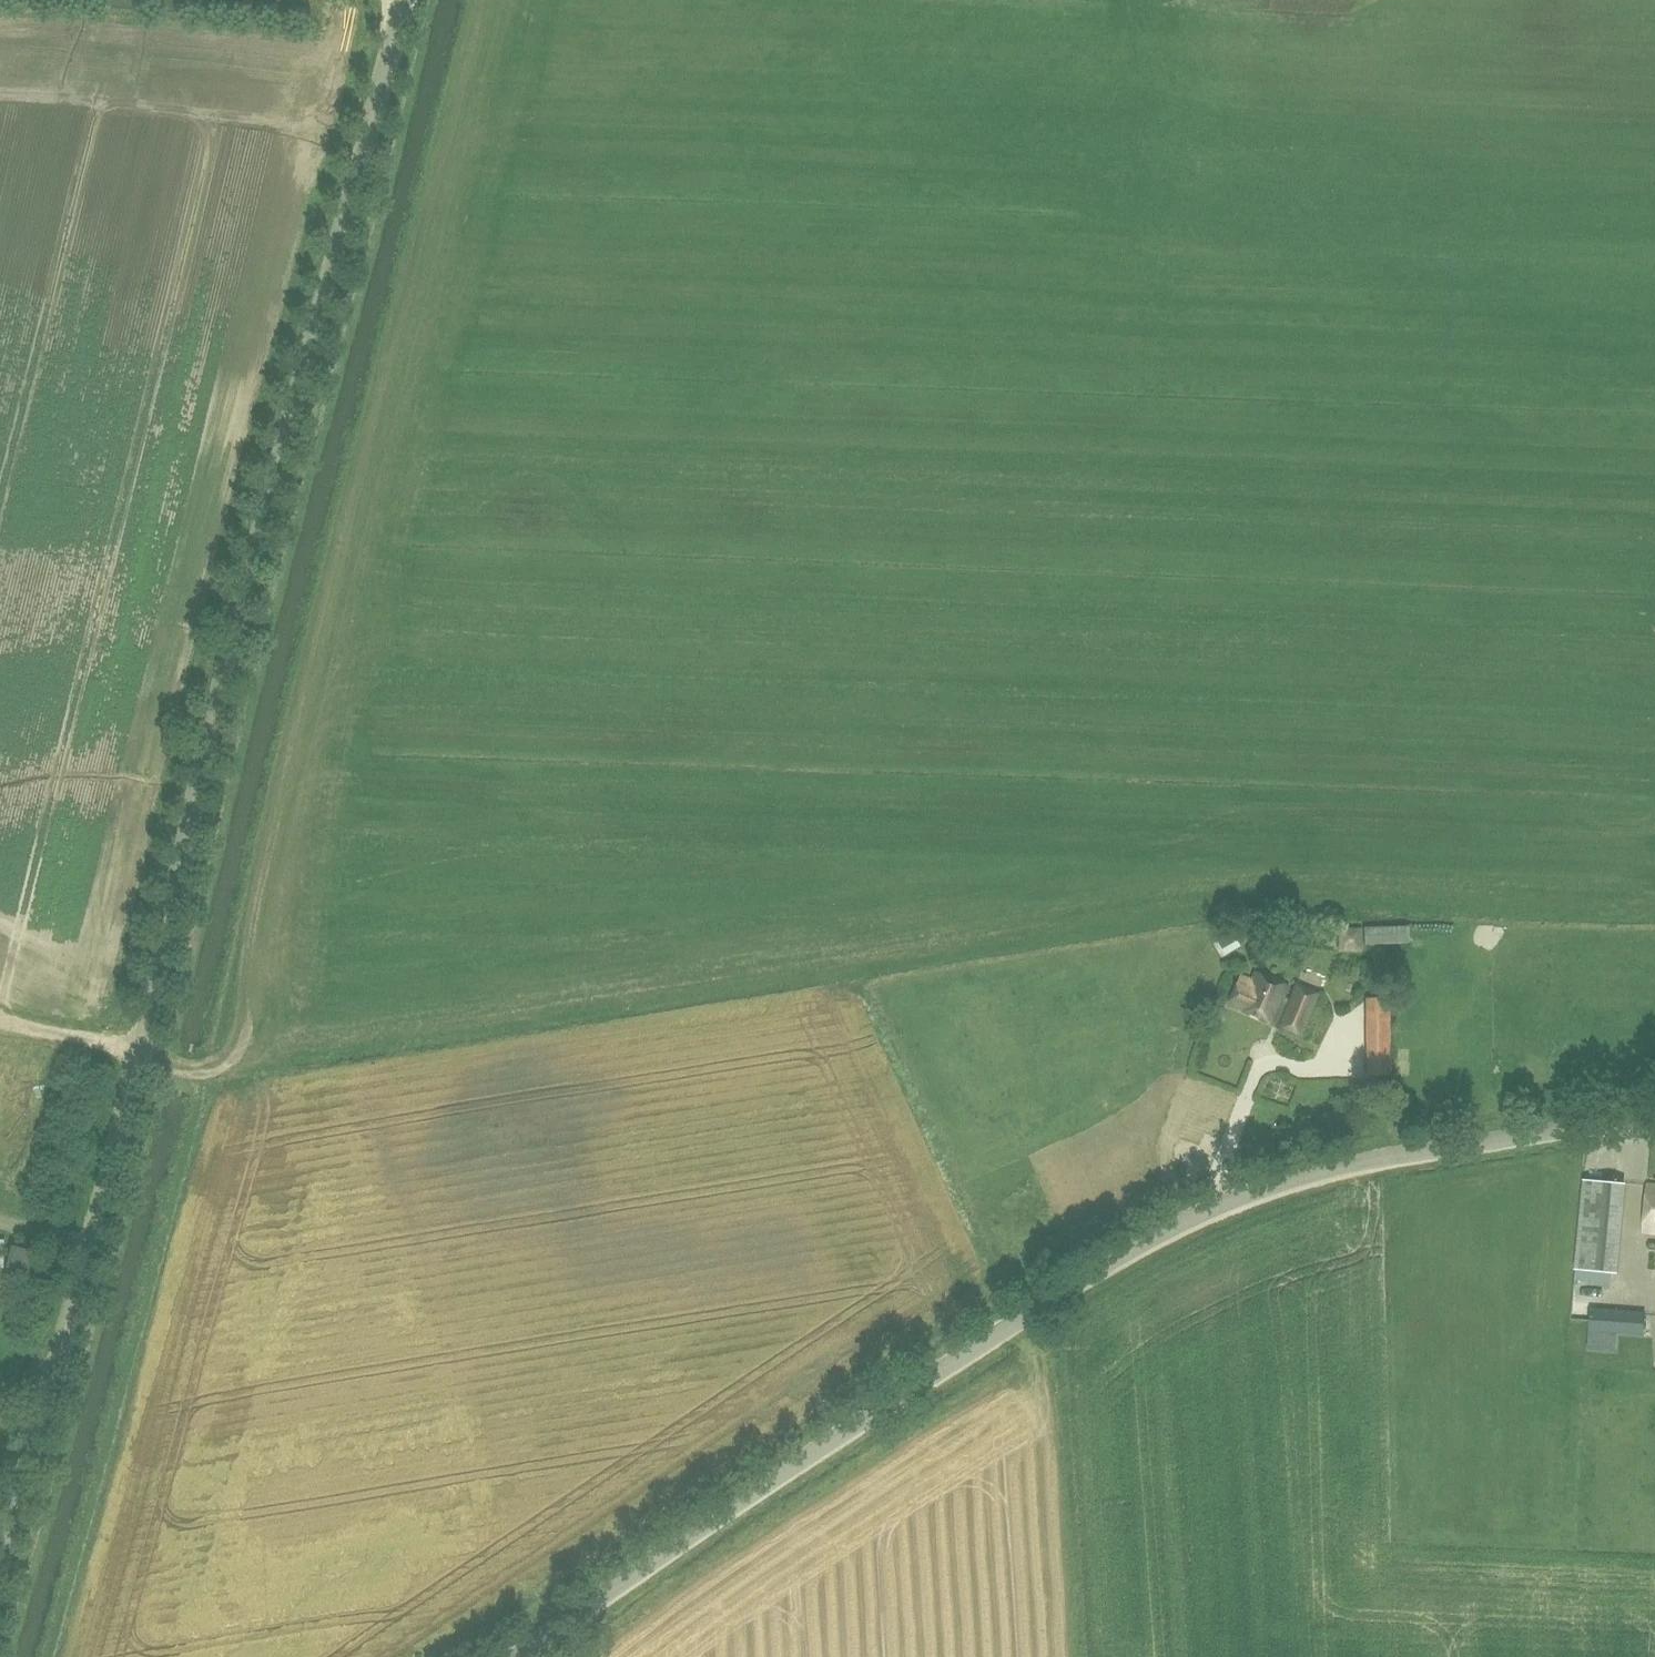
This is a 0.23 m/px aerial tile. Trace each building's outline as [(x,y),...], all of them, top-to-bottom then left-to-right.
[(1340,915),(1341,929),(1356,928),(1355,914),(1340,915)] [(1339,951),(1361,952),(1361,929),(1339,929),(1339,951)] [(1243,946),(1235,934),(1221,943),(1228,955),(1243,946)] [(1281,1024),(1280,1027),(1300,1035),(1314,1002),(1293,994),(1290,1001),(1283,998),(1287,987),(1255,974),(1249,988),(1238,983),(1228,1006),(1272,1024),(1273,1022),(1281,1024)] [(1361,997),(1363,1052),(1387,1051),(1385,996),(1361,997)] [(1610,1284),(1611,1272),(1619,1182),(1583,1179),(1575,1269),(1577,1269),(1576,1280),(1610,1284)] [(1644,1233),(1654,1234),(1654,1187),(1647,1186),(1644,1233)] [(32,1250),(11,1245),(5,1268),(26,1273),(32,1250)] [(1591,1310),(1590,1331),(1616,1333),(1617,1312),(1591,1310)]
